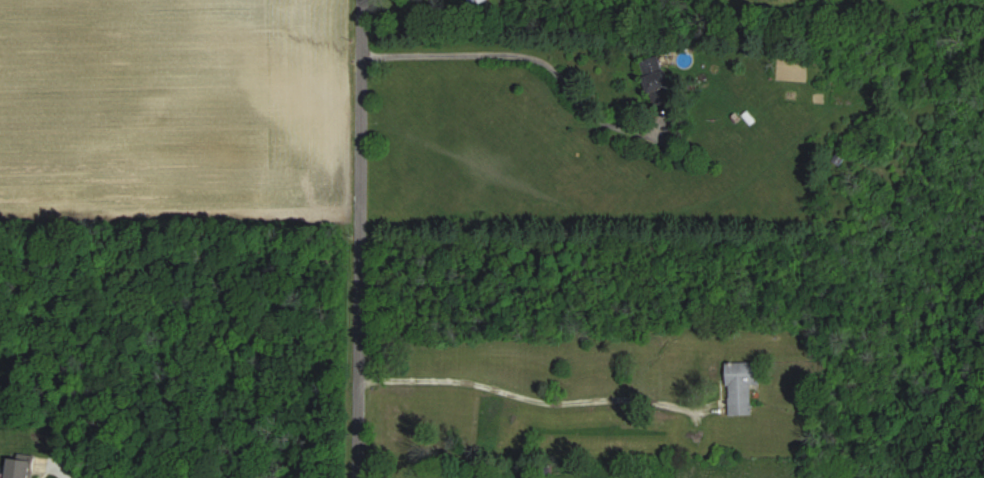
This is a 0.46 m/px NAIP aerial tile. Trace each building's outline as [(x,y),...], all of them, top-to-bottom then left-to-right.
[(731,416),(754,416),(753,385),(762,385),(762,362),(729,363),(731,416)] [(35,462),(11,460),(9,477),(33,477),(35,462)]
